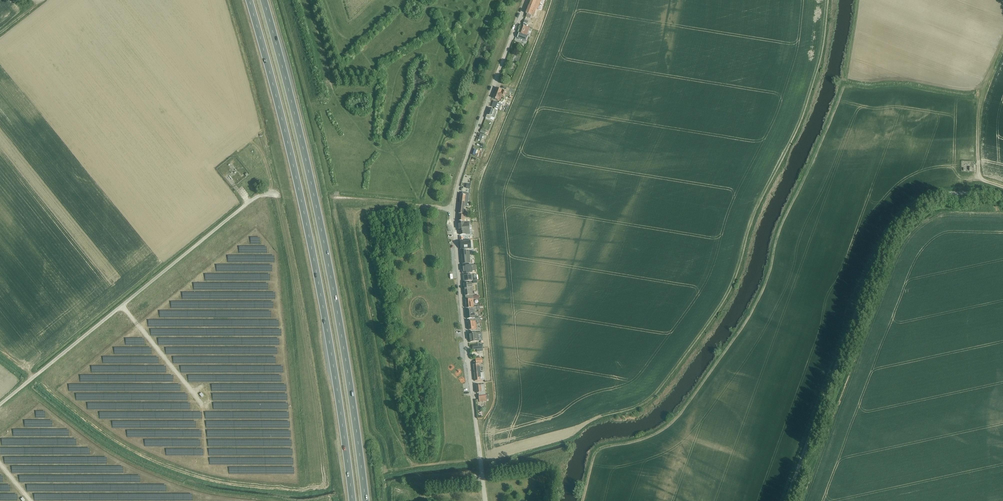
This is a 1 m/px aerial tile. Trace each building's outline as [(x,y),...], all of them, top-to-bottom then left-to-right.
[(529,6),(537,8),(538,9),(541,0),(536,0),(531,0),(529,6)] [(534,16),(537,8),(529,6),(526,13),(527,14),(526,17),(530,18),(531,16),(534,16)] [(527,36),(529,28),(521,25),(519,33),(517,38),(526,41),(528,36),(527,36)] [(502,97),(504,97),(506,92),(496,88),(493,98),(499,101),(500,100),(502,97)] [(489,108),(486,118),(490,120),(491,117),(494,118),(497,111),(489,108)] [(461,195),(460,202),(468,203),(469,194),(462,193),(462,195),(461,195)] [(468,203),(460,202),(458,214),(463,214),(464,207),(470,208),(470,204),(468,203)] [(459,223),(460,232),(460,238),(460,240),(462,240),(462,238),(463,238),(463,235),(470,234),(469,224),(464,225),(464,222),(459,223)] [(460,242),(460,249),(471,248),(470,241),(460,242)] [(462,264),(470,263),(469,251),(466,251),(461,251),(462,264)] [(475,265),(472,266),(462,266),(463,274),(472,273),(472,270),(476,270),(475,265)] [(465,296),(466,299),(473,299),(473,295),(472,283),(469,283),(464,284),(465,296)] [(472,310),(474,310),(477,310),(476,307),(474,307),(473,299),(466,300),(467,308),(472,307),(472,310)] [(474,310),(472,310),(467,311),(467,319),(473,319),(473,321),(481,320),(480,318),(475,318),(474,310)] [(481,320),(473,321),(468,322),(469,330),(477,329),(476,323),(481,322),(481,320)] [(469,334),(470,342),(479,341),(478,335),(480,334),(480,333),(469,334)] [(479,364),(473,365),(475,381),(480,380),(485,380),(484,373),(480,373),(479,364)] [(484,385),(476,386),(477,393),(479,393),(479,396),(479,402),(486,401),(486,399),(487,399),(487,395),(485,395),(484,385)]
